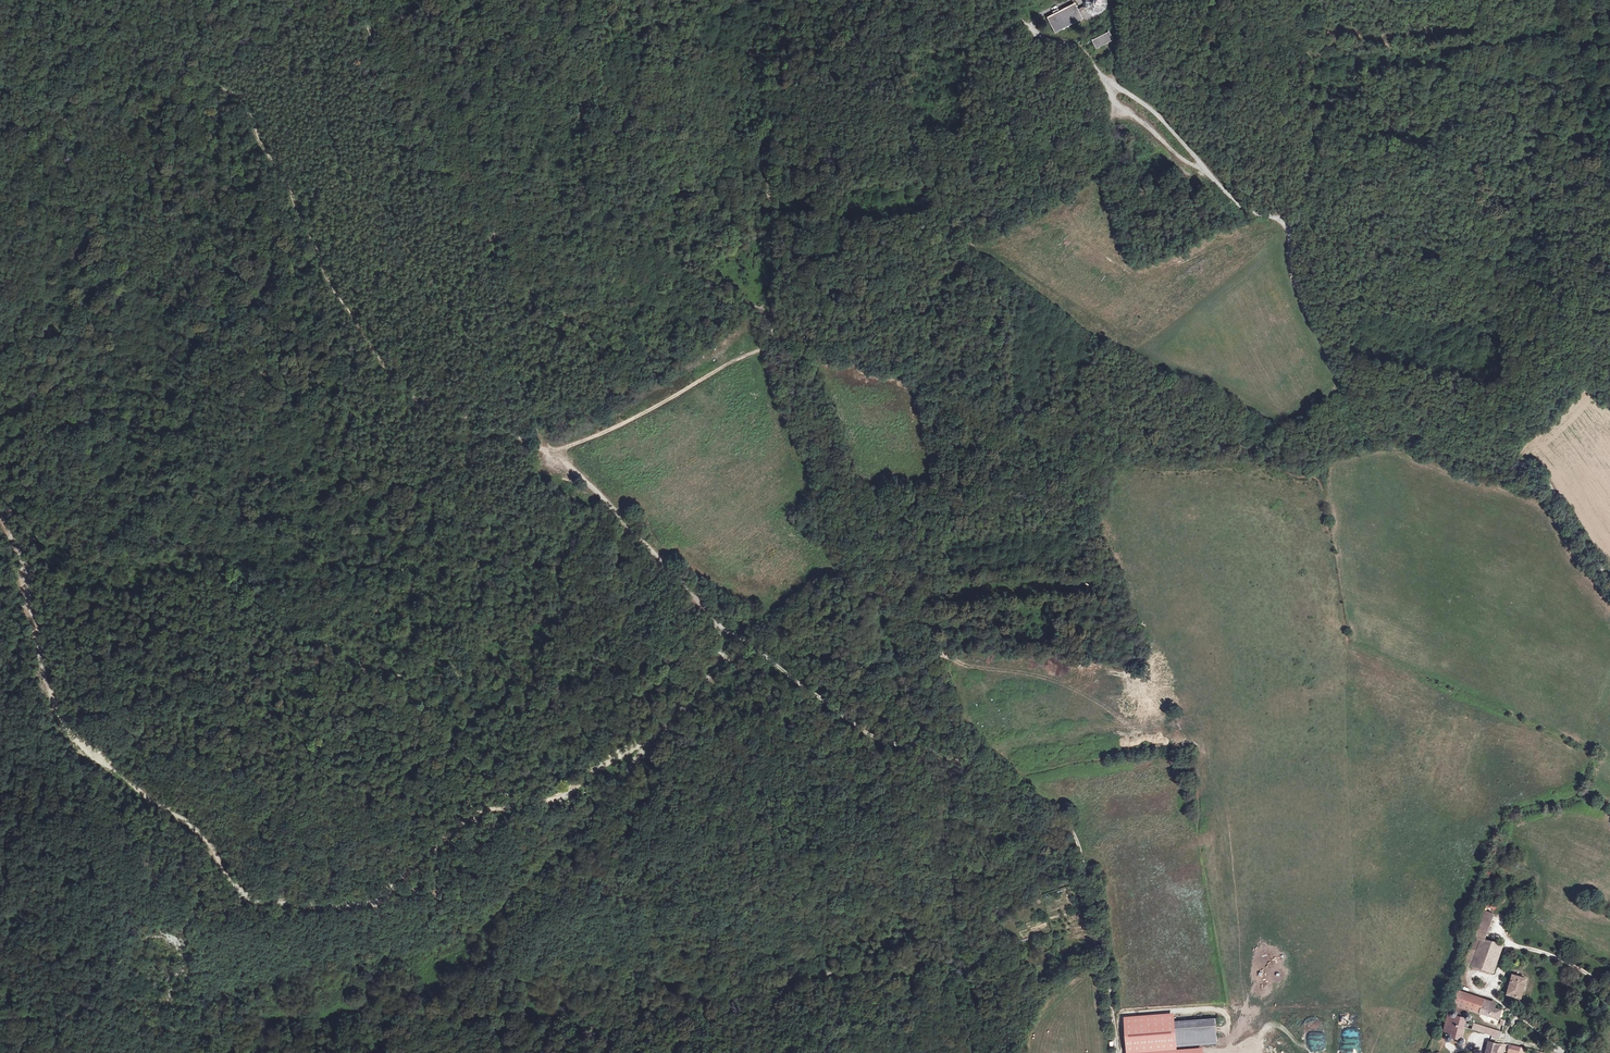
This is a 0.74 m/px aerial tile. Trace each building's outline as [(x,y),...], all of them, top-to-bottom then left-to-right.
[(1047,18),(1054,34),(1083,20),(1075,4),(1047,18)] [(1091,40),(1096,49),(1113,40),(1108,31),(1091,40)] [(1485,940),(1494,914),(1483,910),(1473,937),(1475,938),(1482,940),(1482,939),(1485,940)] [(1478,950),(1482,940),(1475,938),(1471,947),(1472,947),(1478,950)] [(1493,973),(1503,945),(1485,940),(1482,939),(1482,940),(1478,950),(1472,947),(1471,947),(1470,949),(1477,951),(1472,965),(1472,966),(1493,973)] [(1472,965),(1477,951),(1470,949),(1469,949),(1465,962),(1472,965)] [(1521,998),(1526,979),(1513,975),(1507,995),(1521,998)] [(1495,1008),(1496,1004),(1457,991),(1454,1004),(1469,1009),(1499,1019),(1502,1010),(1495,1008)] [(1462,1039),(1464,1027),(1466,1021),(1467,1021),(1468,1021),(1469,1021),(1470,1020),(1471,1020),(1471,1019),(1472,1018),(1472,1017),(1471,1016),(1471,1015),(1470,1015),(1469,1014),(1468,1014),(1469,1009),(1454,1004),(1456,1011),(1455,1011),(1454,1011),(1453,1011),(1452,1011),(1451,1012),(1451,1013),(1451,1014),(1451,1016),(1448,1015),(1444,1034),(1442,1033),(1441,1039),(1446,1040),(1447,1041),(1448,1041),(1449,1042),(1450,1042),(1452,1041),(1453,1040),(1453,1039),(1453,1038),(1458,1039),(1458,1040),(1458,1041),(1458,1043),(1459,1044),(1460,1045),(1461,1045),(1462,1045),(1463,1044),(1464,1044),(1464,1043),(1465,1042),(1465,1041),(1465,1040),(1464,1039),(1463,1038),(1462,1038),(1462,1039)] [(1217,1042),(1216,1023),(1209,1024),(1209,1019),(1174,1021),(1175,1030),(1176,1045),(1217,1042)] [(1482,1033),(1483,1027),(1474,1024),(1472,1030),(1482,1033)] [(1359,1032),(1354,1032),(1354,1025),(1344,1025),(1344,1034),(1346,1034),(1346,1038),(1345,1038),(1345,1043),(1343,1043),(1343,1052),(1359,1052),(1359,1032)] [(1501,1038),(1502,1032),(1488,1028),(1483,1027),(1482,1033),(1501,1038)] [(1176,1045),(1175,1030),(1147,1032),(1148,1047),(1176,1045)] [(1499,1045),(1489,1042),(1487,1052),(1497,1052),(1499,1045)] [(1521,1047),(1520,1047),(1510,1045),(1508,1051),(1518,1052),(1519,1052),(1521,1047)]
